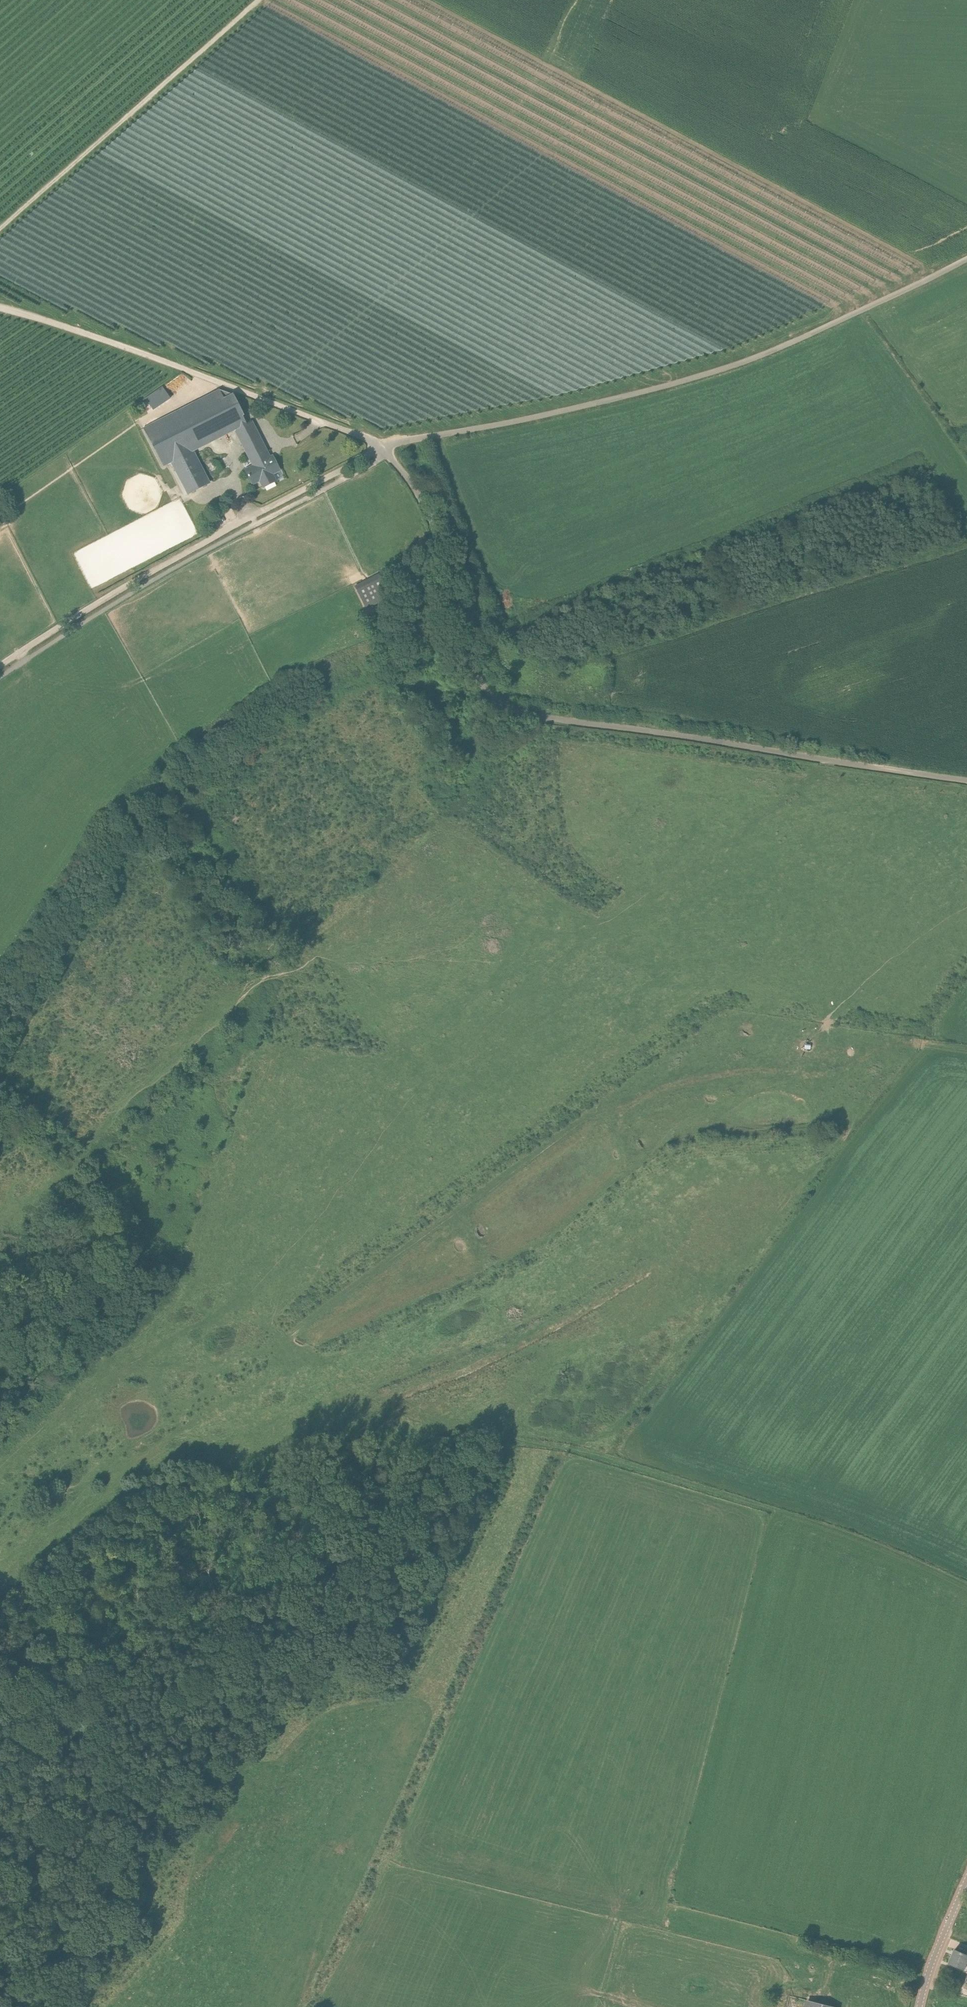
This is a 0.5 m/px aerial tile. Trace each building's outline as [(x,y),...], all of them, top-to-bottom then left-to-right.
[(153,407),(172,396),(164,384),(146,395),(153,407)] [(270,457),(251,421),(246,424),(242,415),(243,415),(233,394),(224,399),(219,390),(210,394),(143,428),(164,467),(173,463),(189,494),(209,483),(192,452),(235,430),(253,466),(245,470),(252,484),(260,480),(263,487),(276,481),(272,474),(280,470),(273,456),(270,457)] [(379,577),(356,588),(367,609),(389,597),(379,577)] [(966,1968),(966,1954),(955,1949),(949,1964),(964,1970),(966,1970),(966,1968)]
